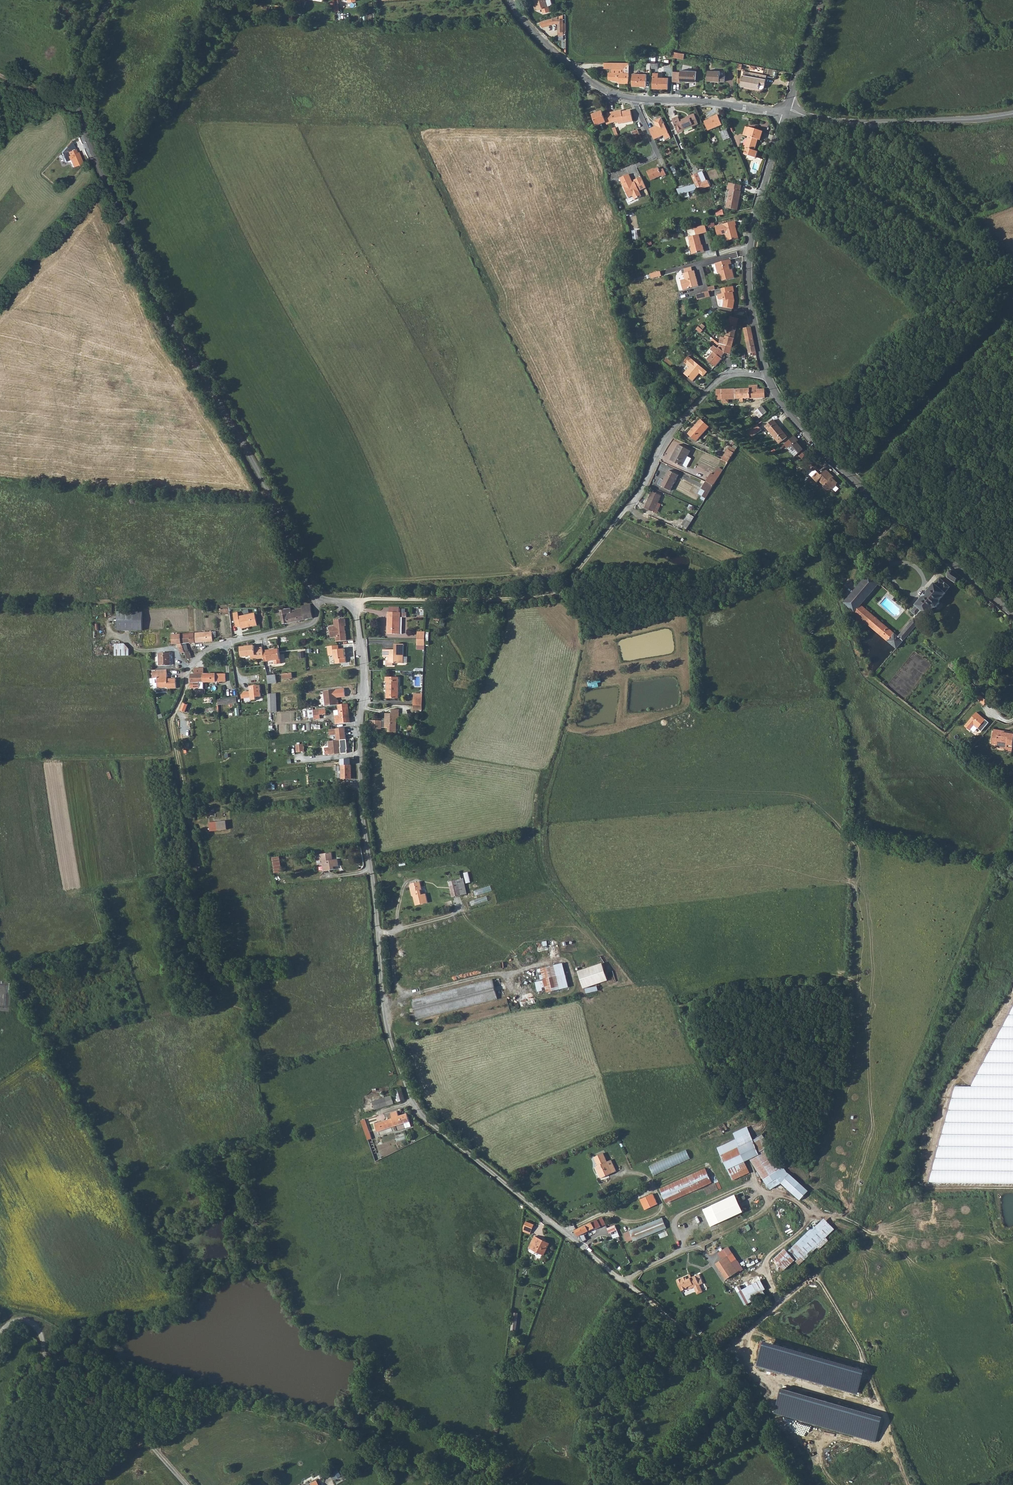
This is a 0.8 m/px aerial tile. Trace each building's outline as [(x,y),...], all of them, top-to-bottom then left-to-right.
[(536,5),(534,6),(535,10),(537,9),(538,10),(542,8),(544,13),(551,11),(549,7),(547,7),(546,0),(535,0),(536,5)] [(564,31),(566,31),(565,23),(564,23),(563,19),(558,19),(558,17),(554,18),(540,21),(541,27),(553,23),(558,23),(558,36),(564,35),(564,31)] [(619,83),(629,83),(629,63),(604,63),(604,69),(611,69),(611,73),(609,73),(609,78),(613,79),(613,81),(619,81),(619,83)] [(697,71),(681,70),(681,72),(673,72),(673,82),(680,82),(680,80),(696,81),(697,71)] [(726,71),(709,71),(708,80),(725,81),(726,71)] [(742,78),(738,77),(738,83),(741,83),(741,86),(764,90),(766,80),(761,79),(761,75),(743,72),(742,78)] [(658,73),(653,73),(652,89),(668,89),(668,77),(658,77),(658,73)] [(647,74),(632,74),(632,86),(646,86),(647,74)] [(600,109),(590,112),(594,123),(604,120),(600,109)] [(621,109),(607,113),(611,123),(618,120),(619,123),(633,119),(630,109),(621,111),(621,109)] [(679,118),(673,120),(678,134),(698,125),(693,115),(688,117),(689,119),(680,122),(679,118)] [(715,118),(705,122),(708,131),(722,125),(717,115),(714,117),(715,118)] [(656,126),(649,129),(654,140),(663,136),(665,140),(670,137),(660,118),(653,121),(656,126)] [(762,131),(748,127),(748,128),(746,137),(747,137),(745,148),(746,149),(744,156),(755,159),(757,152),(754,151),(757,140),(759,141),(762,131)] [(631,131),(636,141),(643,138),(638,128),(631,131)] [(727,129),(721,131),(724,139),(730,137),(727,129)] [(75,149),(67,152),(67,153),(70,160),(73,167),(82,163),(79,155),(78,155),(75,149)] [(652,167),(646,170),(650,179),(661,174),(661,175),(665,173),(663,167),(659,169),(657,166),(654,168),(652,168),(652,167)] [(645,187),(640,176),(633,179),(634,181),(635,183),(634,183),(632,182),(628,173),(619,177),(628,197),(632,195),(634,199),(641,195),(638,190),(645,187)] [(698,174),(691,176),(694,184),(696,189),(705,188),(710,187),(707,180),(702,182),(698,174)] [(741,190),(742,184),(735,181),(732,180),(729,187),(731,188),(727,206),(736,208),(742,190),(741,190)] [(735,220),(714,225),(717,235),(724,233),(726,240),(738,237),(735,225),(736,224),(735,220)] [(694,228),(696,235),(699,234),(707,232),(705,225),(694,228)] [(689,248),(691,254),(704,251),(702,245),(701,245),(699,234),(696,235),(688,237),(690,248),(689,248)] [(730,260),(715,264),(719,275),(721,274),(723,283),(734,280),(732,271),(731,272),(729,266),(732,265),(730,260)] [(692,268),(684,270),(685,274),(683,274),(684,280),(681,281),(683,291),(698,287),(695,271),(693,272),(692,268)] [(735,292),(734,286),(722,289),(723,294),(719,295),(720,300),(724,299),(725,302),(724,307),(734,310),(736,302),(734,301),(733,298),(735,298),(734,293),(735,292)] [(721,339),(719,345),(721,345),(732,348),(738,319),(730,318),(729,323),(730,324),(727,338),(725,338),(725,339),(721,339)] [(702,323),(697,329),(701,332),(706,326),(702,323)] [(743,329),(748,354),(752,353),(753,356),(756,356),(750,327),(743,329)] [(725,354),(730,355),(732,348),(721,345),(720,352),(717,351),(713,348),(710,352),(712,354),(706,362),(716,369),(722,361),(721,360),(725,354)] [(710,375),(690,359),(684,366),(691,371),(686,377),(695,385),(702,377),(705,380),(710,375)] [(667,363),(664,366),(671,372),(674,369),(667,363)] [(750,390),(713,390),(712,391),(713,400),(721,399),(722,402),(727,402),(727,399),(740,398),(741,402),(751,401),(751,398),(766,398),(765,390),(758,390),(758,386),(749,386),(750,390)] [(768,413),(762,406),(753,413),(759,419),(768,413)] [(709,427),(700,420),(687,433),(695,441),(709,427)] [(788,437),(774,420),(767,427),(780,443),(788,437)] [(760,430),(757,425),(747,432),(753,436),(760,430)] [(799,441),(796,437),(785,446),(800,462),(809,454),(798,442),(799,441)] [(683,465),(687,467),(691,458),(688,456),(690,451),(677,445),(670,460),(683,466),(683,465)] [(730,446),(722,459),(728,462),(736,450),(730,446)] [(710,471),(706,480),(714,483),(724,469),(719,466),(714,473),(710,471)] [(679,474),(669,469),(664,478),(661,477),(658,482),(663,485),(671,489),(679,474)] [(837,480),(827,471),(822,476),(818,473),(813,479),(817,484),(819,482),(824,487),(824,488),(828,491),(831,492),(839,484),(836,481),(837,480)] [(703,495),(707,497),(714,483),(706,480),(703,487),(706,489),(703,495)] [(662,495),(652,491),(645,506),(655,511),(662,495)] [(682,523),(687,527),(695,516),(689,512),(682,523)] [(955,583),(962,576),(952,570),(948,571),(946,574),(947,578),(955,583)] [(879,583),(869,574),(844,603),(854,611),(850,617),(864,628),(868,623),(898,648),(904,641),(899,637),(884,623),(861,605),(879,583)] [(950,588),(939,579),(935,584),(933,584),(915,605),(916,605),(911,611),(922,620),(927,614),(928,614),(934,607),(937,608),(940,604),(939,601),(945,594),(945,593),(950,588)] [(904,604),(893,594),(889,599),(900,608),(904,604)] [(313,618),(311,605),(302,606),(302,607),(298,608),(295,609),(296,611),(297,622),(313,618)] [(401,606),(388,606),(389,632),(399,632),(398,615),(401,615),(401,606)] [(282,625),(287,624),(297,622),(296,611),(291,611),(291,608),(279,611),(282,625)] [(274,610),(265,611),(267,619),(273,618),(272,613),(274,612),(274,610)] [(143,613),(118,613),(118,632),(143,632),(143,613)] [(239,614),(234,614),(237,628),(241,628),(242,630),(258,627),(256,615),(240,618),(239,614)] [(920,623),(915,618),(908,627),(913,631),(920,623)] [(336,638),(337,642),(348,641),(347,627),(347,619),(335,620),(335,626),(330,627),(332,638),(336,638)] [(908,627),(899,637),(904,641),(913,631),(908,627)] [(216,631),(189,633),(182,634),(182,645),(185,652),(187,659),(192,658),(190,652),(189,652),(186,644),(208,642),(213,642),(213,638),(217,638),(216,631)] [(181,653),(185,652),(182,645),(182,634),(172,634),(173,645),(177,644),(181,653)] [(116,655),(130,655),(131,649),(125,642),(116,642),(116,655)] [(404,643),(395,643),(395,648),(384,648),(383,655),(389,655),(389,658),(386,657),(387,663),(393,663),(393,661),(403,661),(404,643)] [(340,645),(329,647),(330,656),(335,655),(336,660),(337,664),(348,663),(346,649),(340,649),(340,645)] [(255,646),(244,648),(246,657),(255,656),(255,660),(265,659),(264,653),(263,647),(255,649),(255,646)] [(276,664),(282,663),(280,649),(267,651),(267,652),(264,653),(265,659),(265,662),(275,660),(276,664)] [(171,652),(160,653),(160,666),(171,666),(171,652)] [(158,669),(158,671),(153,671),(153,679),(157,678),(158,688),(168,688),(168,689),(177,689),(177,680),(168,680),(168,673),(168,669),(158,669)] [(191,682),(204,682),(204,675),(204,670),(195,670),(195,675),(191,675),(191,682)] [(399,675),(386,674),(386,679),(387,679),(387,696),(399,696),(399,675)] [(598,682),(602,682),(601,678),(588,681),(589,688),(599,686),(598,682)] [(259,685),(249,686),(249,691),(244,691),(241,694),(241,699),(250,698),(250,699),(254,699),(254,697),(260,696),(259,685)] [(324,692),(325,707),(338,705),(338,701),(336,701),(336,697),(337,696),(336,691),(324,692)] [(981,697),(977,701),(984,707),(988,703),(981,697)] [(350,723),(348,704),(338,705),(340,716),(336,716),(337,724),(350,723)] [(400,707),(392,707),(392,711),(386,711),(386,726),(388,726),(389,730),(397,730),(397,716),(400,716),(400,707)] [(326,710),(314,711),(315,720),(320,719),(320,715),(326,715),(326,710)] [(977,714),(965,728),(970,732),(974,727),(982,733),(989,724),(977,714)] [(993,729),(991,741),(995,742),(995,744),(1006,746),(1006,748),(1010,749),(1012,741),(1011,741),(1012,738),(1012,732),(993,729)] [(341,740),(329,741),(329,747),(325,748),(326,755),(330,754),(330,755),(341,754),(341,747),(341,740)] [(351,766),(341,766),(341,779),(351,779),(351,766)] [(224,820),(215,822),(216,831),(226,829),(224,820)] [(331,852),(321,853),(322,864),(323,870),(333,869),(333,866),(338,866),(337,859),(332,859),(331,852)] [(273,857),(276,873),(283,871),(280,856),(273,857)] [(463,877),(457,879),(460,894),(466,892),(463,877)] [(452,895),(460,894),(457,879),(449,880),(452,895)] [(422,888),(421,880),(411,882),(413,890),(412,890),(413,897),(414,898),(416,904),(428,901),(426,892),(422,893),(421,888),(422,888)] [(473,905),(488,900),(487,896),(471,901),(473,905)] [(546,989),(547,992),(568,987),(562,963),(541,969),(544,980),(535,982),(538,992),(546,989)] [(578,971),(583,988),(607,980),(602,964),(578,971)] [(415,1018),(506,995),(501,974),(410,998),(414,1012),(409,1013),(410,1017),(415,1016),(415,1018)] [(928,1183),(1012,1184),(1012,1007),(970,1087),(955,1087),(928,1183)] [(395,1090),(399,1101),(405,1100),(401,1088),(395,1090)] [(372,1101),(375,1108),(394,1103),(391,1095),(372,1101)] [(392,1117),(375,1122),(378,1131),(395,1126),(404,1123),(409,1122),(407,1113),(398,1115),(397,1111),(391,1112),(392,1117)] [(365,1119),(361,1120),(369,1141),(372,1139),(365,1119)] [(748,1129),(734,1135),(739,1147),(754,1141),(748,1129)] [(754,1141),(739,1147),(745,1159),(759,1152),(754,1141)] [(771,1145),(751,1158),(765,1180),(785,1167),(771,1145)] [(734,1180),(735,1180),(751,1172),(745,1159),(739,1147),(722,1155),(734,1180)] [(604,1152),(594,1156),(598,1165),(595,1166),(601,1178),(613,1173),(604,1152)] [(654,1174),(682,1164),(678,1154),(650,1165),(654,1174)] [(705,1168),(660,1189),(666,1203),(711,1182),(705,1168)] [(716,1183),(704,1188),(707,1194),(719,1190),(716,1183)] [(657,1205),(653,1194),(640,1199),(645,1210),(657,1205)] [(678,1226),(685,1240),(751,1211),(744,1196),(678,1226)] [(663,1218),(624,1233),(627,1242),(633,1239),(634,1241),(666,1228),(663,1218)] [(536,1226),(528,1222),(525,1228),(525,1231),(533,1234),(536,1226)] [(591,1222),(575,1230),(578,1235),(594,1228),(591,1222)] [(776,1258),(786,1269),(797,1259),(800,1262),(818,1245),(820,1247),(830,1238),(819,1228),(821,1226),(818,1223),(789,1251),(786,1248),(776,1258)] [(608,1227),(610,1233),(618,1229),(616,1224),(608,1227)] [(551,1244),(535,1238),(530,1249),(546,1256),(551,1244)] [(721,1262),(731,1278),(737,1274),(733,1268),(738,1264),(732,1255),(721,1262)] [(733,1268),(737,1274),(743,1271),(738,1264),(733,1268)] [(691,1274),(682,1278),(687,1289),(692,1287),(692,1286),(696,1284),(698,1284),(699,1286),(705,1283),(700,1274),(697,1275),(695,1274),(692,1276),(691,1274)] [(741,1290),(749,1304),(766,1294),(759,1280),(741,1290)] [(705,1332),(702,1336),(709,1341),(712,1338),(705,1332)]
